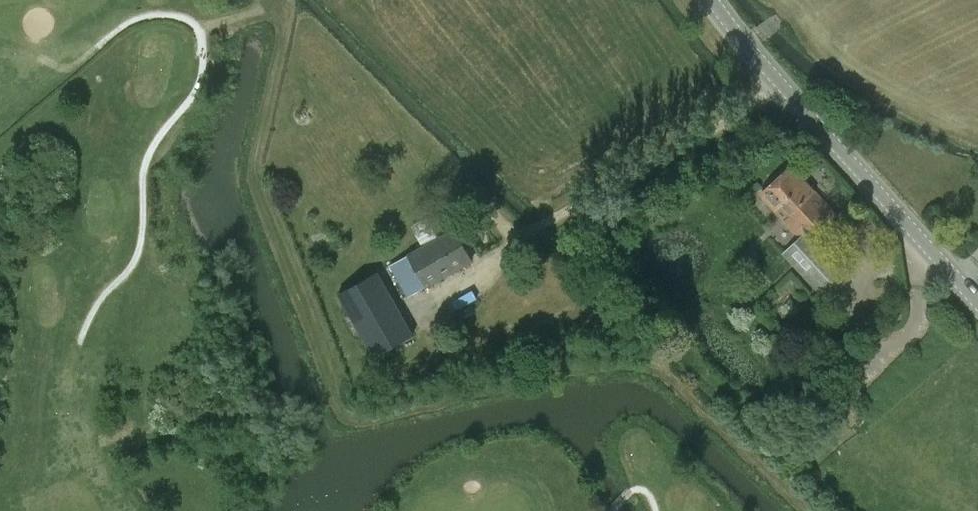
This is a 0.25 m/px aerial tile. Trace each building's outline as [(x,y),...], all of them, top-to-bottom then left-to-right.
[(783,253),(798,269),(827,299),(848,281),(819,250),(810,241),(837,215),(791,166),(761,195),(800,237),(783,253)] [(390,266),(408,297),(426,287),(472,261),(454,229),(438,238),(427,219),(412,228),(423,247),(390,266)] [(374,358),(414,335),(379,271),(338,294),(374,358)] [(122,417),(117,414),(112,415),(110,420),(113,430),(117,433),(122,432),(125,427),(122,417)]
